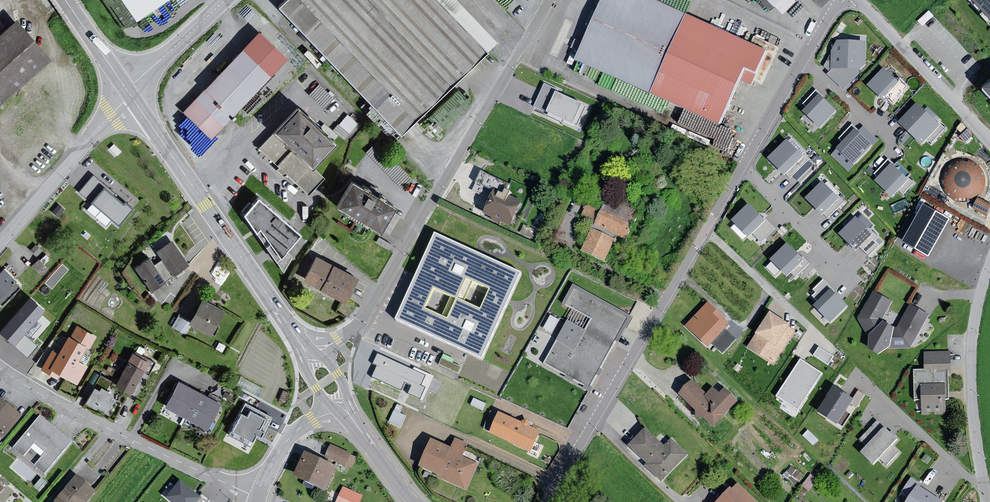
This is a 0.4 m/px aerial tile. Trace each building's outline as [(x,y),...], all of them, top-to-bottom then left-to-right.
[(135,16),(159,0),(124,0),(135,16)] [(400,132),(476,60),(492,45),(448,0),(295,0),(284,10),(400,132)] [(571,61),(716,129),(737,83),(748,87),(762,52),(645,0),(598,0),(571,61)] [(768,4),(777,13),(790,0),(764,0),(768,4)] [(989,19),(989,0),(972,0),(989,19)] [(46,60),(10,17),(0,26),(0,100),(46,60)] [(284,56),(258,31),(183,109),(210,134),(284,56)] [(866,41),(837,40),(831,51),(831,69),(860,69),(865,64),(866,41)] [(901,83),(884,67),(867,85),(884,101),(901,83)] [(585,106),(543,86),(534,105),(577,125),(585,106)] [(836,109),(819,93),(802,111),(820,127),(836,109)] [(940,126),(916,103),(899,122),(921,144),(940,126)] [(333,144),(288,105),(265,130),(270,133),(309,168),(333,144)] [(345,136),(358,122),(348,112),(334,127),(345,136)] [(863,125),(859,131),(873,145),(879,140),(863,125)] [(859,131),(856,128),(837,146),(854,164),(873,145),(859,131)] [(309,168),(270,133),(256,149),(278,176),(282,176),(304,194),(321,179),(309,168)] [(803,156),(786,138),(767,157),(784,174),(803,156)] [(945,196),(950,200),(957,202),(964,202),(971,200),(977,196),(981,190),(982,183),(982,176),(979,169),(974,164),(967,160),(960,159),(953,161),(947,164),(942,170),(939,176),(939,183),(941,190),(945,196)] [(908,179),(891,163),(874,181),(892,197),(908,179)] [(132,205),(93,173),(79,191),(118,222),(132,205)] [(342,179),(326,206),(375,233),(390,206),(342,179)] [(839,196),(822,180),(805,197),(822,213),(839,196)] [(517,201),(490,190),(478,215),(504,228),(517,201)] [(299,231),(255,195),(242,212),(275,260),(299,231)] [(975,209),(989,212),(989,210),(989,203),(978,200),(975,209)] [(765,218),(748,202),(732,220),(749,236),(765,218)] [(634,217),(601,203),(596,210),(584,204),(577,219),(590,225),(577,252),(601,262),(614,236),(622,242),(634,217)] [(949,220),(923,206),(903,241),(929,256),(949,220)] [(872,232),(855,216),(838,234),(856,250),(872,232)] [(521,272),(435,233),(395,320),(482,359),(521,272)] [(804,258),(787,242),(770,260),(788,276),(804,258)] [(171,243),(158,252),(174,275),(187,266),(184,261),(171,243)] [(312,256),(299,280),(342,302),(353,278),(312,256)] [(148,257),(135,266),(150,288),(163,279),(148,257)] [(17,288),(0,270),(0,303),(17,288)] [(571,289),(561,307),(588,320),(571,351),(553,342),(541,366),(586,392),(626,318),(571,289)] [(847,304),(830,289),(813,306),(831,322),(847,304)] [(925,316),(907,304),(896,328),(891,330),(890,328),(880,321),(890,300),(871,291),(856,319),(866,334),(863,344),(865,351),(876,354),(886,349),(895,349),(902,350),(906,349),(925,316)] [(0,329),(0,332),(12,343),(22,332),(42,308),(29,296),(0,329)] [(187,320),(208,332),(221,310),(201,298),(187,320)] [(708,304),(687,326),(708,346),(726,327),(724,325),(727,322),(708,304)] [(554,332),(560,317),(551,314),(545,328),(554,332)] [(796,331),(770,314),(748,347),(774,364),(796,331)] [(49,348),(38,370),(54,380),(57,377),(75,387),(86,368),(74,361),(79,350),(87,349),(93,337),(72,326),(66,337),(62,336),(54,350),(49,348)] [(37,344),(22,332),(12,343),(27,356),(37,344)] [(833,357),(819,348),(814,356),(828,365),(833,357)] [(127,352),(109,388),(126,395),(145,363),(127,352)] [(379,352),(369,378),(424,398),(434,372),(379,352)] [(947,352),(921,353),(921,370),(943,371),(947,371),(947,352)] [(458,373),(462,364),(444,355),(439,364),(458,373)] [(822,373),(801,359),(777,396),(798,410),(822,373)] [(943,371),(921,370),(911,370),(911,401),(916,401),(919,416),(943,415),(941,400),(947,400),(943,371)] [(174,380),(160,407),(202,430),(214,404),(174,380)] [(693,381),(680,394),(713,426),(737,400),(723,386),(718,392),(711,386),(705,392),(693,381)] [(87,386),(80,402),(101,412),(108,402),(108,394),(94,386),(93,389),(87,386)] [(852,399),(834,387),(819,411),(837,423),(852,399)] [(245,401),(229,433),(255,446),(270,414),(245,401)] [(0,402),(0,441),(18,417),(0,402)] [(490,430),(499,412),(492,409),(484,427),(490,430)] [(499,413),(490,432),(529,450),(538,431),(529,427),(526,420),(520,423),(499,413)] [(37,417),(8,449),(44,480),(70,444),(37,417)] [(897,439),(877,420),(859,439),(867,446),(861,452),(874,464),(879,458),(887,465),(898,452),(891,446),(897,439)] [(646,428),(629,446),(648,464),(646,466),(661,481),(687,454),(671,439),(664,446),(646,428)] [(466,444),(455,439),(451,449),(433,441),(422,466),(441,474),(440,477),(466,489),(477,464),(460,457),(466,444)] [(328,445),(320,460),(348,471),(353,458),(328,445)] [(331,469),(299,453),(288,478),(320,493),(331,469)] [(810,474),(803,484),(807,487),(815,477),(810,474)] [(50,501),(85,501),(92,493),(71,477),(50,501)] [(179,479),(166,496),(173,501),(197,501),(201,496),(179,479)] [(919,485),(919,484),(911,479),(904,491),(910,495),(905,501),(941,501),(942,501),(919,485)] [(717,501),(753,501),(755,500),(735,482),(717,501)] [(364,493),(343,485),(336,501),(360,501),(364,493)]
